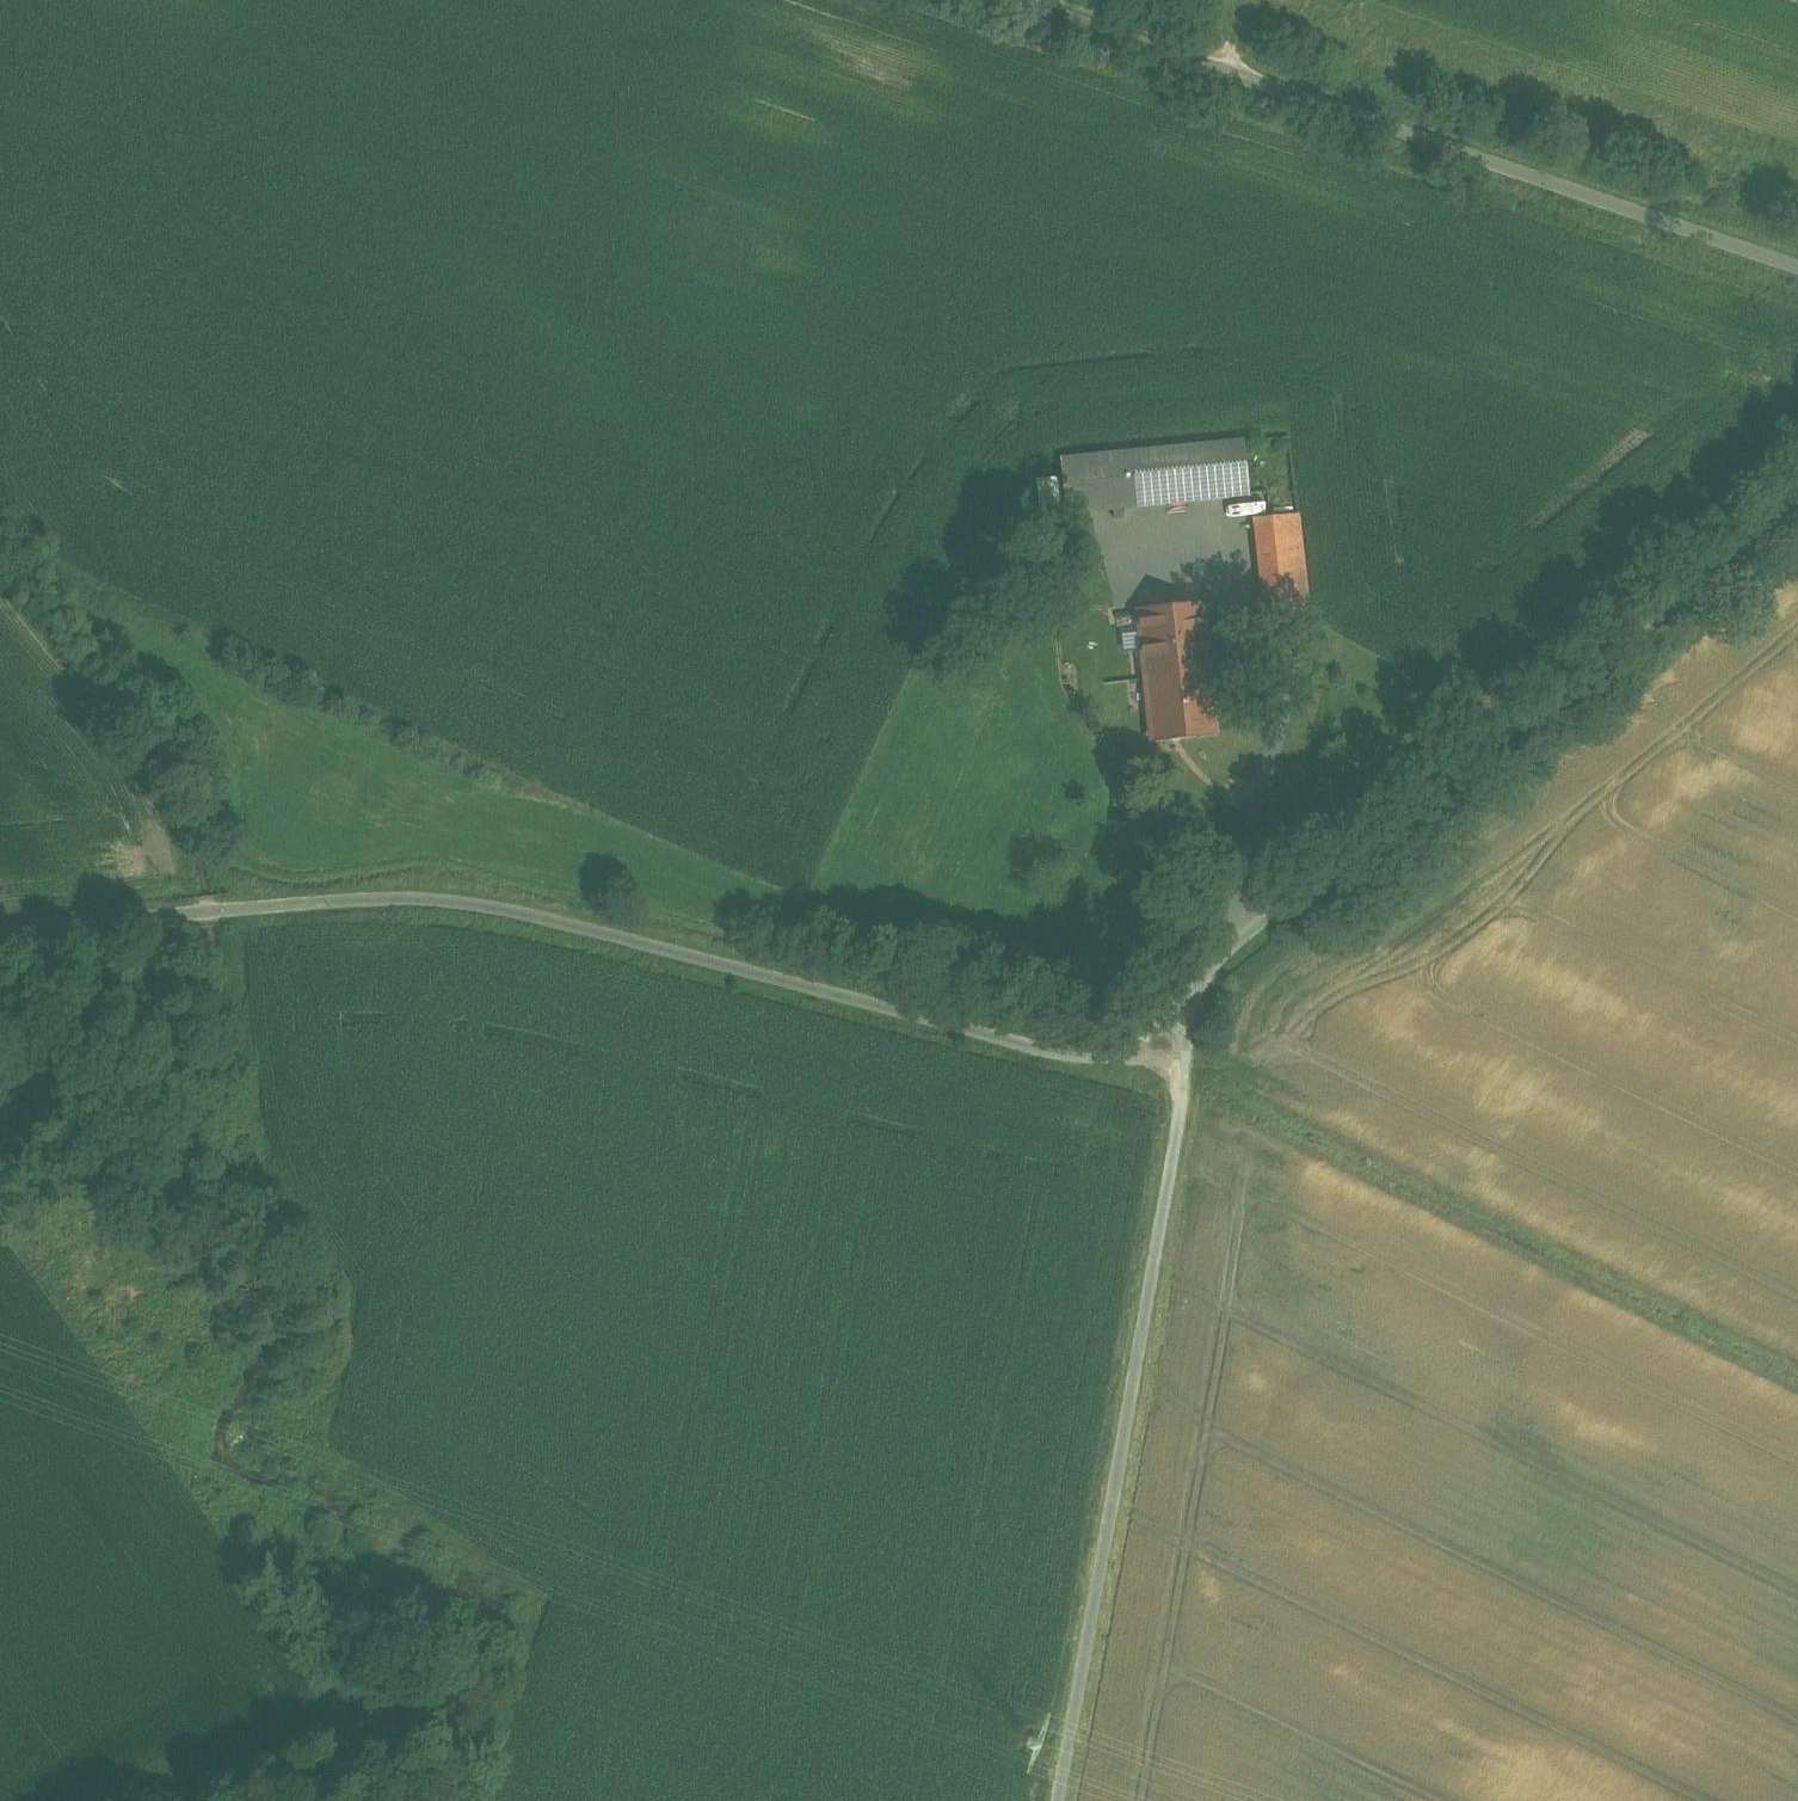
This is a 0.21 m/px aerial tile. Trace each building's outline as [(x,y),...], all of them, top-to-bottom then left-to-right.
[(1223,444),(1064,460),(1069,512),(1228,496),(1223,444)] [(1297,514),(1271,516),(1281,612),(1308,609),(1297,514)] [(1203,604),(1139,611),(1146,685),(1210,678),(1203,604)] [(1210,678),(1146,685),(1152,739),(1216,732),(1210,678)]
